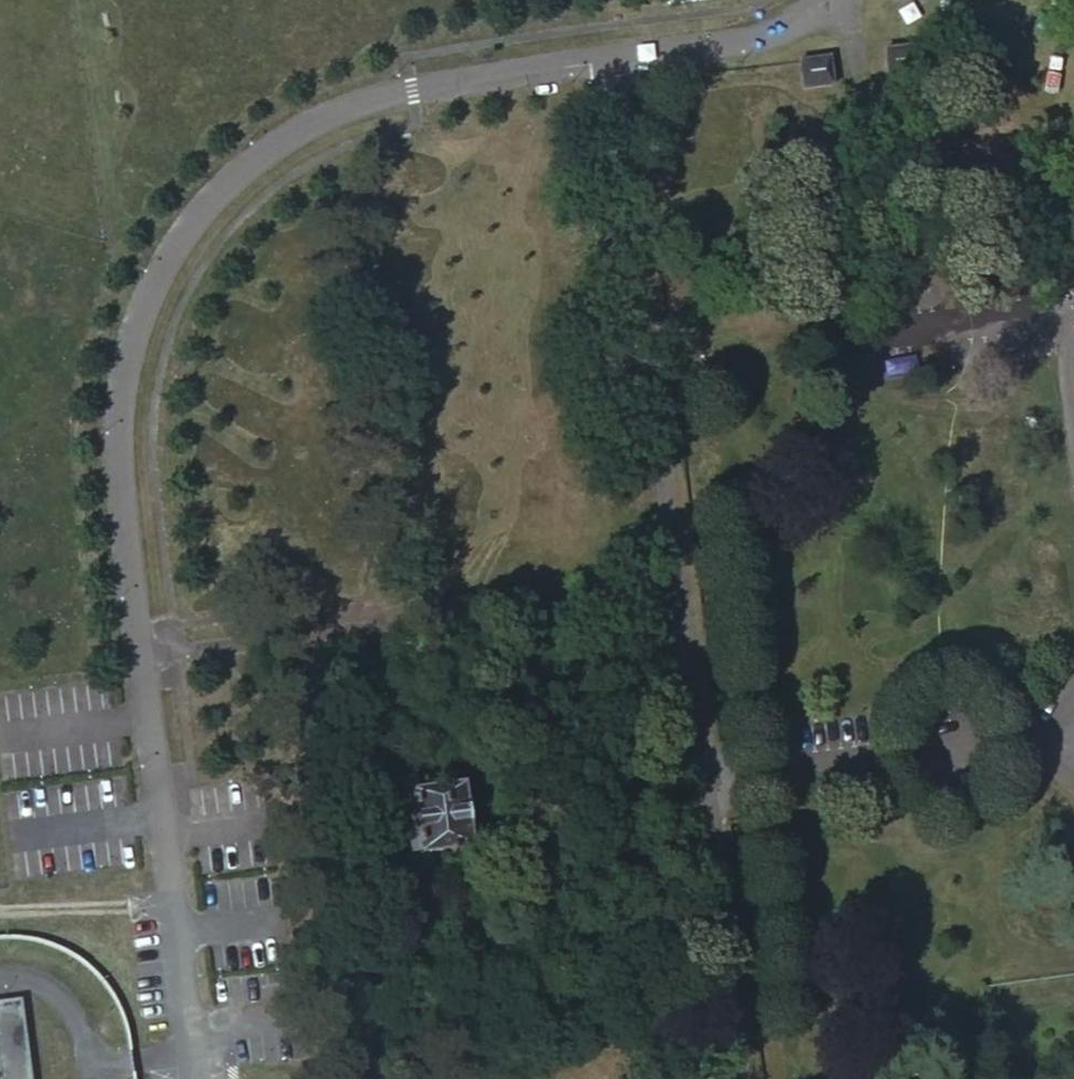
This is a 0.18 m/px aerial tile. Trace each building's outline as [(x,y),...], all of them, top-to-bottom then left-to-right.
[(914,46),(884,50),(888,79),(918,75),(914,46)] [(832,55),(800,60),(804,90),(836,85),(832,55)] [(417,863),(468,856),(460,792),(407,800),(410,821),(405,828),(406,834),(412,838),(405,839),(406,851),(415,849),(417,863)] [(376,929),(389,927),(387,915),(375,916),(376,929)] [(20,1009),(0,1012),(0,1078),(29,1078),(20,1009)]
